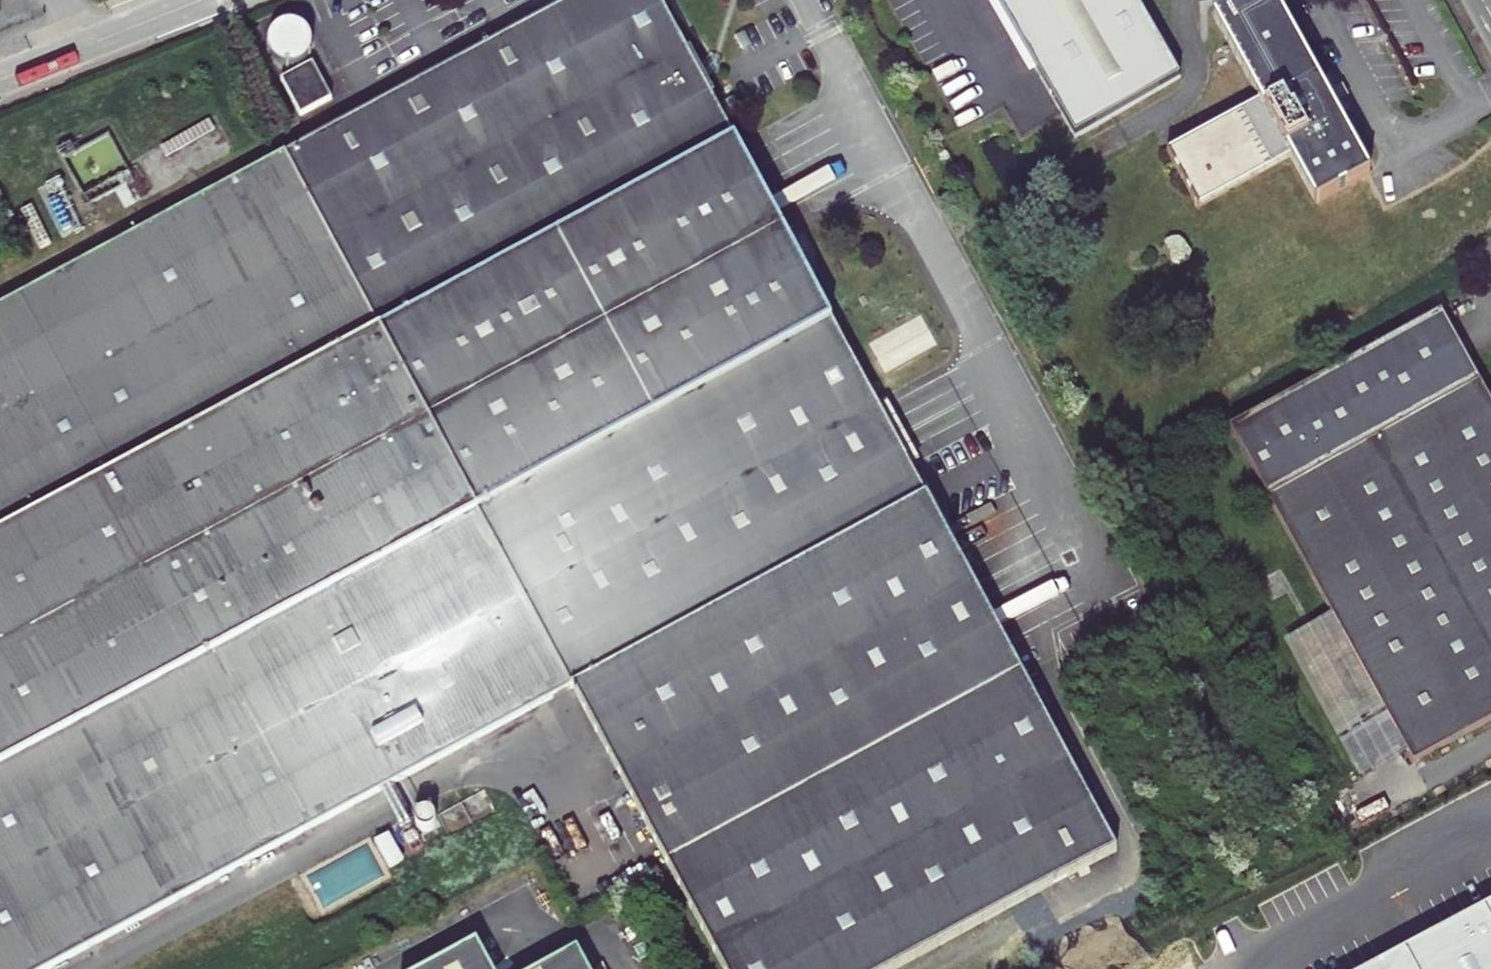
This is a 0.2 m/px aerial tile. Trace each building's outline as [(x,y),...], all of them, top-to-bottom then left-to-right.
[(285,153),(476,511),(830,319),(781,228),(710,96),(712,95),(689,50),(686,51),(658,0),(570,0),(285,153)] [(1074,136),(1180,77),(1137,0),(998,0),(1074,136)] [(1370,174),(1340,119),(1351,113),(1342,99),(1348,96),(1342,85),(1336,88),(1330,73),(1317,79),(1274,0),(1240,0),(1210,17),(1259,102),(1166,152),(1196,208),(1290,158),(1314,204),(1370,174)] [(310,112),(340,99),(320,57),(331,52),(317,20),(286,34),(303,72),(294,76),(310,112)] [(0,307),(0,968),(47,968),(571,688),(476,511),(285,153),(0,307)] [(1490,719),(1490,406),(1439,312),(1228,427),(1412,763),(1490,719)] [(476,511),(571,688),(666,863),(723,968),(892,968),(1115,849),(909,466),(877,407),(830,319),(476,511)] [(877,407),(909,466),(918,461),(887,402),(877,407)] [(1387,968),(1490,968),(1490,913),(1387,968)] [(474,949),(436,968),(485,968),(474,949)] [(574,957),(553,968),(581,968),(574,957)]
